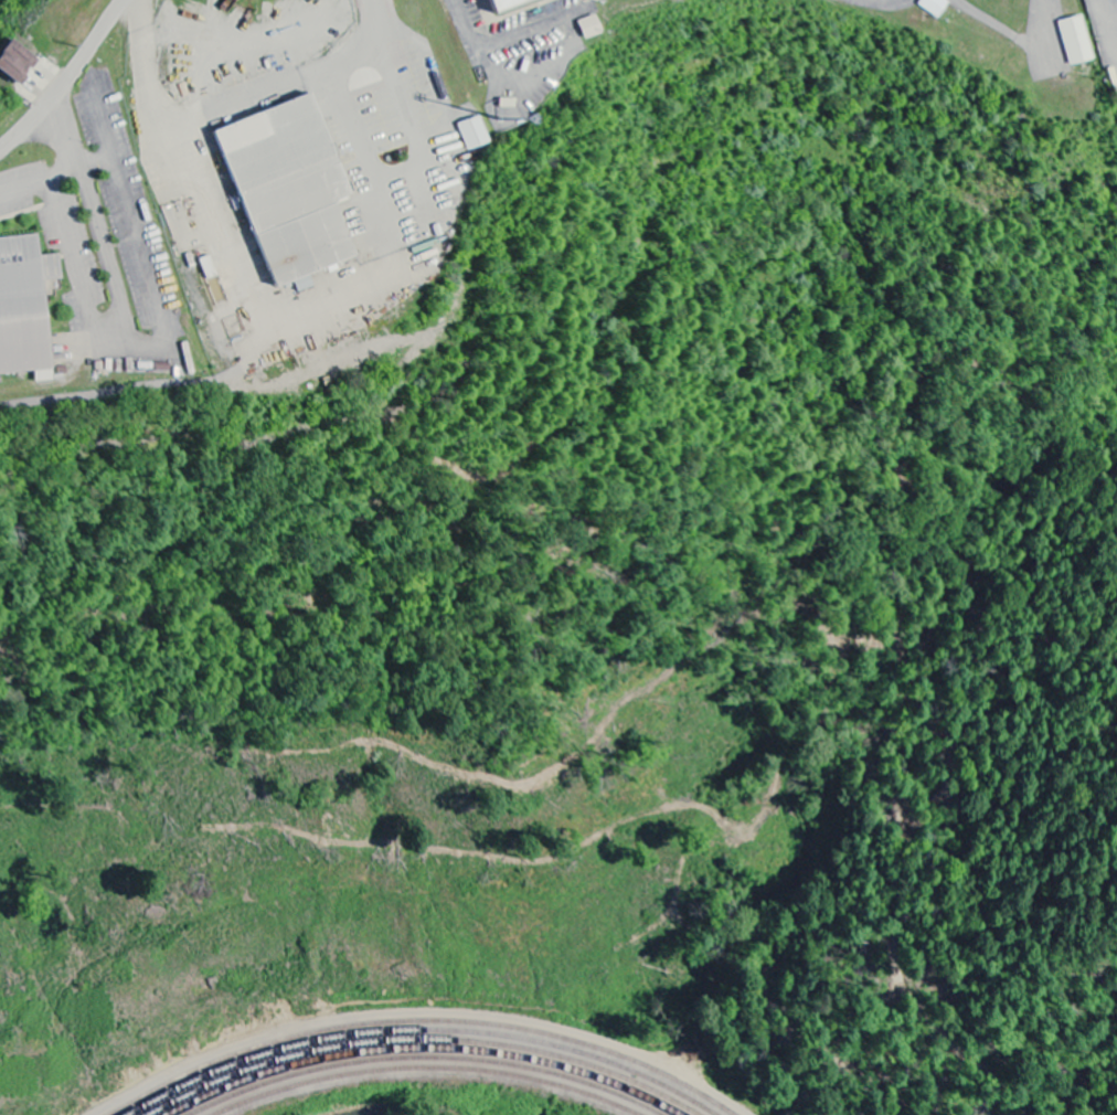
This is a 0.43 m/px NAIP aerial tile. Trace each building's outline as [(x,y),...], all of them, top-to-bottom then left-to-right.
[(496,13),(531,0),(491,0),(496,13)] [(603,33),(596,15),(578,22),(585,40),(603,33)] [(1096,60),(1084,15),(1059,22),(1072,67),(1096,60)] [(11,39),(0,53),(0,70),(19,85),(39,61),(11,39)] [(491,143),(481,117),(459,125),(469,151),(491,143)] [(16,283),(16,282),(26,280),(27,285),(63,280),(59,254),(42,257),(39,235),(0,241),(0,286),(16,283)] [(34,370),(36,383),(54,381),(49,348),(35,350),(4,355),(0,328),(0,375),(34,370)]
